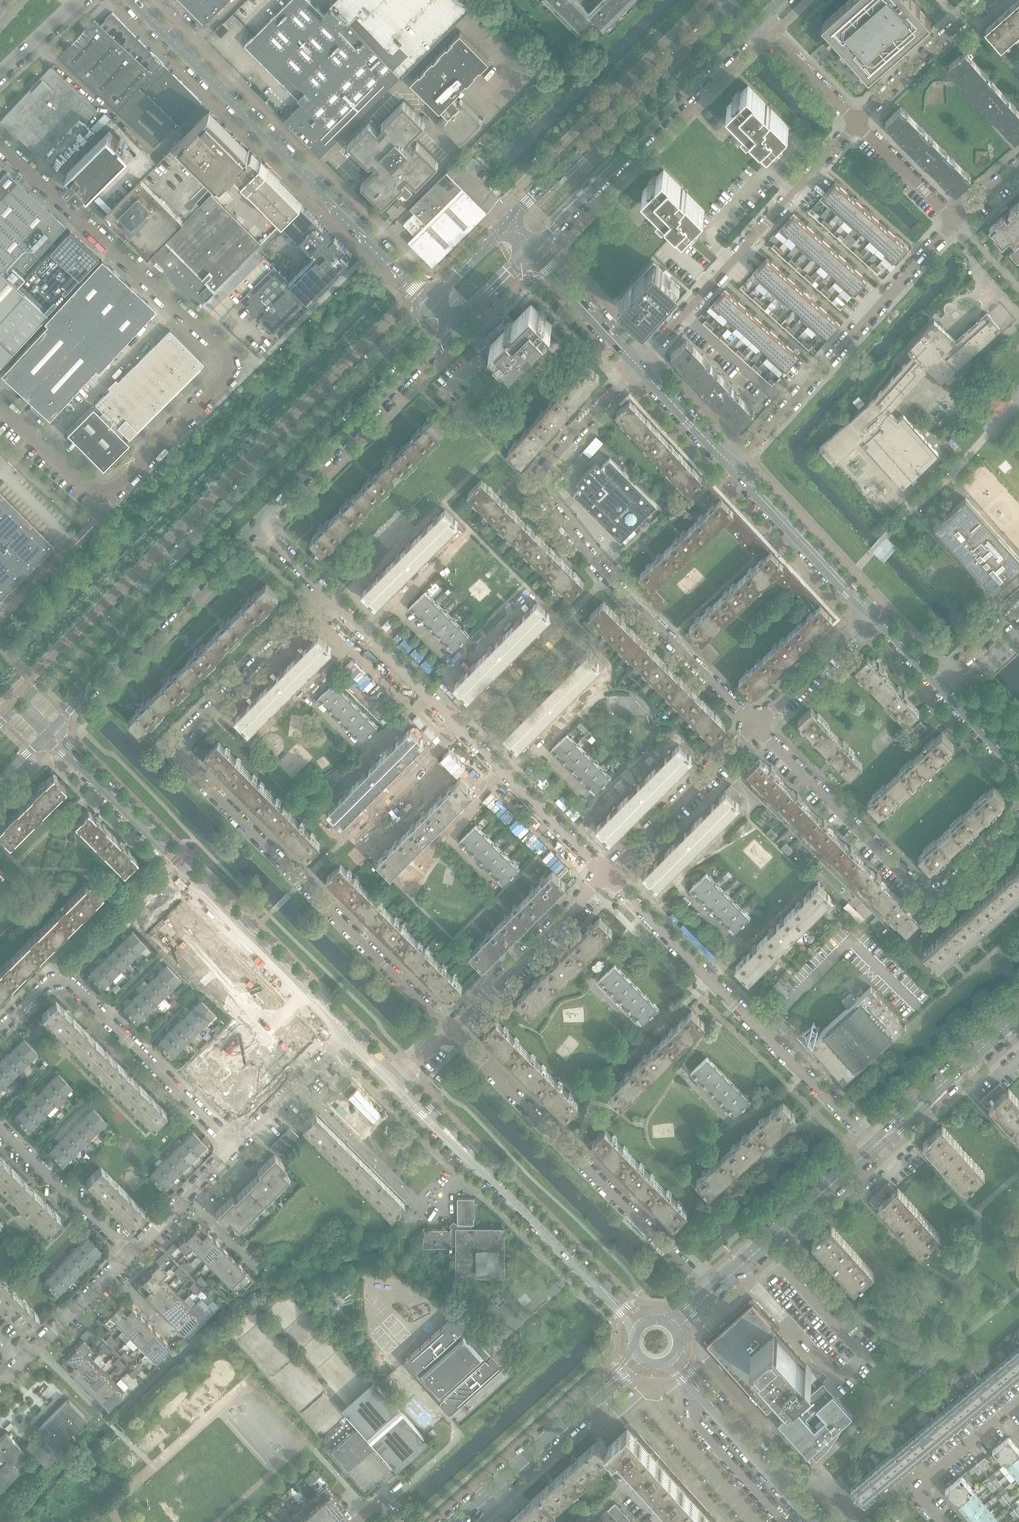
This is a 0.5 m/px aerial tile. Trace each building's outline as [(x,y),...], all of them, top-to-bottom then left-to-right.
[(228,0),(184,0),(206,22),(228,0)] [(467,9),(471,5),(466,0),(369,0),(357,13),(356,12),(348,21),(333,5),(324,14),(310,0),(290,0),(287,3),(253,37),(252,37),(245,44),(247,46),(255,54),(258,52),(269,63),(266,65),(268,68),(299,98),(303,102),(284,120),(320,156),(402,74),(401,74),(467,9)] [(575,1),(574,0),(547,0),(579,33),(577,35),(578,35),(593,20),(604,31),(605,31),(603,29),(631,0),(604,0),(589,15),(575,1)] [(931,23),(910,0),(849,0),(821,25),(825,29),(835,40),(836,41),(837,39),(842,45),(841,46),(868,78),(931,23)] [(1018,32),(1018,0),(985,29),(984,29),(1001,48),(1018,32)] [(202,102),(112,12),(100,24),(94,19),(59,57),(155,145),(173,125),(176,128),(202,102)] [(221,37),(229,29),(223,22),(215,30),(221,37)] [(462,87),(461,85),(462,85),(466,81),(465,81),(466,80),(467,81),(476,73),(475,72),(475,71),(476,71),(479,68),(480,67),(481,68),(489,59),(460,30),(452,39),(453,40),(452,41),(452,40),(448,44),(449,44),(448,45),(447,44),(438,52),(439,53),(439,54),(438,54),(435,58),(434,59),(433,57),(425,66),(426,67),(425,68),(421,71),(421,72),(420,71),(411,80),(440,109),(441,107),(447,112),(439,120),(439,121),(460,142),(461,142),(482,121),(482,120),(461,99),(460,99),(458,101),(457,100),(454,96),(454,97),(453,96),(462,87)] [(989,79),(977,66),(971,58),(973,56),(964,46),(965,46),(964,45),(957,52),(959,55),(958,56),(959,56),(949,66),(961,79),(960,80),(961,80),(964,84),(964,83),(973,93),(989,79)] [(98,109),(92,104),(51,66),(1,120),(42,158),(81,115),(87,121),(98,109)] [(1010,102),(997,88),(989,79),(973,93),(982,103),(981,103),(985,107),(994,116),(1010,102)] [(788,126),(771,108),(748,85),(727,106),(744,123),(740,127),(736,131),(742,138),(747,133),(750,129),(767,146),(788,126)] [(438,164),(417,142),(416,142),(414,144),(410,139),(409,140),(409,139),(425,123),(403,102),(382,123),(376,129),(369,122),(348,143),(348,144),(369,165),(372,163),(377,168),(361,184),(382,206),(383,206),(395,194),(399,198),(402,195),(406,199),(412,193),(404,185),(404,184),(402,182),(407,176),(416,185),(417,185),(438,164)] [(1018,112),(1010,102),(994,116),(1002,126),(1005,130),(1006,130),(1015,140),(1018,136),(1018,113),(1018,112)] [(926,133),(913,120),(900,107),(885,122),(898,135),(898,136),(902,140),(902,139),(911,148),(926,133)] [(212,193),(223,182),(234,171),(235,171),(252,153),(251,154),(248,152),(249,151),(250,150),(249,150),(210,111),(209,111),(157,163),(105,215),(104,215),(105,216),(106,215),(149,255),(148,255),(149,256),(150,254),(153,252),(166,239),(184,220),(212,193)] [(103,127),(111,118),(105,113),(97,121),(103,127)] [(105,215),(157,163),(142,148),(134,155),(131,151),(127,147),(113,133),(109,129),(68,171),(71,174),(66,179),(66,180),(73,187),(76,187),(82,193),(83,193),(88,187),(88,186),(92,183),(97,189),(96,190),(99,193),(95,198),(100,202),(97,205),(97,207),(98,209),(99,209),(105,215)] [(933,170),(948,155),(926,133),(911,148),(920,157),(920,158),(923,162),(924,161),(933,170)] [(293,194),(267,168),(252,153),(235,171),(270,207),(283,220),(301,203),(300,202),(293,194)] [(955,193),(971,177),(948,155),(933,170),(942,179),(942,180),(945,184),(946,183),(955,193)] [(704,210),(686,192),(664,169),(643,190),(660,207),(652,215),(658,222),(660,219),(666,213),(683,230),(704,210)] [(61,229),(65,225),(6,171),(0,177),(0,271),(17,286),(24,278),(12,266),(15,263),(23,270),(61,229)] [(413,214),(403,224),(408,228),(417,237),(417,236),(437,217),(434,214),(435,213),(434,212),(458,189),(460,188),(458,186),(448,175),(446,174),(445,172),(425,193),(407,210),(408,210),(413,205),(415,208),(417,210),(413,214)] [(830,204),(843,190),(835,182),(822,197),(830,204)] [(493,183),(489,187),(497,195),(501,191),(493,183)] [(487,212),(462,188),(409,242),(434,266),(487,212)] [(838,212),(851,197),(843,190),(830,204),(838,212)] [(182,255),(228,209),(212,193),(184,220),(166,239),(171,245),(158,258),(159,258),(155,262),(167,273),(183,257),(182,255)] [(404,201),(400,197),(394,203),(398,206),(404,201)] [(846,219),(859,204),(851,197),(838,212),(846,219)] [(273,332),(307,298),(310,302),(350,262),(347,258),(352,253),(335,236),(334,237),(302,204),(301,203),(283,220),(282,222),(288,228),(315,255),(290,281),(287,278),(274,265),(274,266),(240,300),(273,332)] [(854,226),(867,211),(859,204),(846,219),(854,226)] [(1016,207),(1014,205),(1009,210),(1007,207),(1000,213),(1003,216),(995,222),(997,225),(992,230),(995,234),(994,235),(1002,244),(1003,242),(1010,250),(1009,251),(1017,261),(1018,259),(1018,205),(1016,207)] [(198,271),(244,225),(228,209),(182,255),(183,257),(167,273),(180,285),(195,269),(198,271)] [(862,233),(875,219),(867,211),(854,226),(862,233)] [(789,236),(802,222),(794,214),(781,229),(789,236)] [(870,240),(883,226),(875,219),(862,233),(870,240)] [(797,244),(810,229),(802,222),(789,236),(797,244)] [(199,303),(256,247),(261,242),(244,225),(198,271),(195,269),(180,285),(199,303)] [(878,248),(891,233),(883,226),(870,240),(878,248)] [(805,251),(818,236),(810,229),(797,244),(805,251)] [(17,286),(16,287),(24,293),(46,314),(98,257),(69,230),(66,233),(24,278),(17,286)] [(886,255),(899,240),(891,233),(878,248),(886,255)] [(813,258),(826,243),(818,236),(805,251),(813,258)] [(158,258),(171,245),(166,239),(153,252),(153,253),(158,258)] [(907,248),(899,240),(886,255),(894,262),(907,248)] [(821,265),(834,251),(826,243),(813,258),(821,265)] [(240,300),(274,266),(274,265),(256,247),(199,303),(219,321),(240,300)] [(829,272),(842,258),(834,251),(821,265),(829,272)] [(763,279),(775,266),(766,258),(753,273),(762,280),(763,279)] [(837,279),(850,265),(842,258),(829,272),(837,279)] [(6,369),(1,374),(9,382),(25,397),(41,411),(40,411),(41,412),(49,419),(59,409),(78,388),(95,369),(98,372),(123,344),(148,317),(155,309),(147,302),(148,301),(147,301),(137,293),(130,286),(130,285),(129,285),(119,276),(112,270),(113,269),(112,269),(101,259),(69,295),(49,317),(44,322),(47,325),(6,369)] [(627,296),(621,303),(641,322),(648,314),(651,317),(666,300),(663,297),(669,291),(672,294),(680,285),(654,261),(624,293),(627,296)] [(845,287),(858,272),(850,265),(837,279),(845,287)] [(771,286),(783,273),(775,266),(763,279),(771,286)] [(24,293),(16,287),(17,286),(0,271),(0,319),(24,293)] [(853,294),(866,280),(858,272),(845,287),(853,294)] [(779,293),(791,280),(783,273),(771,286),(779,293)] [(787,300),(799,287),(791,280),(779,293),(787,300)] [(795,307),(807,295),(799,287),(787,300),(795,307)] [(722,310),(734,297),(725,290),(712,305),(720,312),(722,310)] [(0,319),(0,364),(1,365),(2,365),(47,315),(46,314),(24,293),(0,319)] [(803,315),(815,302),(807,295),(795,307),(803,315)] [(730,318),(742,305),(734,297),(722,310),(730,318)] [(810,324),(823,309),(815,302),(803,315),(802,316),(810,324)] [(511,365),(552,325),(531,304),(514,321),(508,315),(501,321),(508,328),(491,345),(511,365)] [(738,325),(750,312),(742,305),(730,318),(738,325)] [(818,331),(831,316),(823,309),(810,324),(818,331)] [(746,332),(758,319),(750,312),(738,325),(746,332)] [(883,418),(890,410),(928,368),(945,383),(957,372),(958,371),(958,370),(957,369),(956,368),(1000,328),(991,319),(991,317),(987,313),(956,341),(934,320),(909,348),(908,349),(908,350),(909,351),(907,353),(909,354),(911,353),(913,355),(873,399),(819,447),(833,463),(862,437),(883,419),(883,418)] [(826,338),(839,324),(831,316),(818,331),(826,338)] [(754,339),(766,326),(758,319),(746,332),(754,339)] [(762,346),(774,334),(766,326),(754,339),(762,346)] [(158,408),(203,363),(169,329),(124,374),(158,408)] [(770,354),(782,341),(774,334),(762,346),(770,354)] [(710,365),(706,360),(693,347),(687,340),(671,355),(683,368),(683,369),(687,372),(696,381),(712,367),(710,365)] [(778,361),(790,348),(782,341),(770,354),(778,361)] [(587,354),(579,346),(573,352),(581,361),(587,354)] [(786,368),(798,355),(790,348),(778,361),(786,368)] [(574,405),(600,377),(586,364),(560,393),(574,405)] [(732,388),(727,383),(718,373),(713,368),(712,367),(696,381),(705,391),(704,391),(704,392),(708,395),(717,404),(733,390),(732,388)] [(158,408),(124,374),(95,403),(129,437),(158,408)] [(754,413),(748,406),(740,398),(739,396),(734,391),(733,390),(717,404),(726,414),(725,414),(729,418),(738,427),(754,413)] [(548,434),(574,405),(560,393),(534,422),(548,434)] [(652,425),(630,400),(623,406),(623,405),(616,412),(650,449),(654,445),(649,440),(651,438),(645,432),(652,425)] [(81,446),(107,420),(92,405),(66,432),(81,446)] [(939,454),(914,426),(903,414),(897,419),(890,410),(883,418),(883,419),(862,437),(865,441),(863,443),(903,487),(939,454)] [(445,431),(432,418),(422,428),(420,426),(418,428),(416,430),(419,432),(410,440),(422,453),(445,431)] [(126,444),(128,442),(107,420),(81,446),(102,468),(106,464),(110,467),(129,448),(126,444)] [(522,463),(548,434),(534,422),(508,451),(522,463)] [(675,449),(652,425),(645,432),(651,438),(649,440),(654,445),(650,449),(673,473),(677,469),(672,464),(674,462),(668,456),(675,449)] [(422,453),(410,440),(400,450),(398,448),(394,452),(396,454),(387,463),(392,469),(389,472),(396,479),(422,453)] [(702,478),(675,449),(668,456),(674,462),(672,464),(677,469),(673,473),(688,490),(695,484),(702,478)] [(582,485),(574,493),(621,540),(657,504),(610,457),(602,465),(597,460),(577,480),(582,485)] [(396,479),(389,472),(392,469),(387,463),(379,472),(373,477),(371,475),(367,479),(369,481),(363,487),(359,491),(372,503),(396,479)] [(509,507),(492,489),(481,479),(468,492),(496,520),(509,507)] [(372,503),(359,491),(350,500),(348,498),(344,502),(346,504),(345,506),(341,509),(333,517),(338,522),(342,518),(350,526),(372,503)] [(710,509),(721,499),(714,491),(703,501),(710,509)] [(54,547),(0,492),(0,600),(54,547)] [(966,498),(934,526),(992,591),(1018,567),(1018,557),(966,498)] [(705,538),(723,522),(734,512),(721,499),(710,509),(693,524),(705,538)] [(532,530),(519,517),(509,507),(496,520),(502,526),(506,530),(509,533),(519,544),(532,530)] [(430,551),(458,523),(445,510),(417,538),(430,551)] [(745,525),(734,512),(723,522),(734,535),(745,525)] [(323,552),(350,526),(342,518),(338,522),(333,517),(326,524),(324,526),(322,524),(318,528),(320,530),(314,536),(310,540),(323,552)] [(681,561),(694,548),(705,538),(693,524),(668,547),(681,561)] [(758,538),(745,525),(734,535),(747,548),(758,538)] [(556,554),(543,541),(532,530),(519,544),(543,567),(556,554)] [(403,578),(430,551),(417,538),(390,565),(403,578)] [(758,538),(747,548),(759,562),(770,551),(758,538)] [(653,587),(674,567),(681,561),(668,547),(639,574),(641,576),(645,580),(650,585),(653,587)] [(770,551),(759,562),(755,566),(762,573),(763,571),(769,578),(772,575),(783,565),(770,551)] [(584,582),(567,565),(556,554),(543,567),(549,574),(553,578),(560,585),(571,595),(584,582)] [(358,577),(366,568),(360,562),(352,570),(358,577)] [(403,578),(390,565),(375,580),(362,592),(375,605),(403,578)] [(795,578),(783,565),(772,575),(784,588),(795,578)] [(755,592),(769,578),(763,571),(762,573),(755,566),(742,578),(755,592)] [(637,589),(645,580),(641,576),(632,584),(637,589)] [(730,614),(744,602),(755,592),(742,578),(717,601),(730,614)] [(807,591),(795,578),(784,588),(796,601),(807,591)] [(641,593),(650,585),(645,580),(637,589),(641,593)] [(252,623),(269,606),(279,596),(266,584),(258,592),(253,597),(250,595),(247,599),(249,601),(235,615),(241,620),(245,616),(252,623)] [(646,597),(654,589),(653,587),(650,585),(641,593),(646,597)] [(650,602),(659,594),(654,589),(646,597),(650,602)] [(419,615),(434,600),(425,591),(410,606),(419,615)] [(820,604),(807,591),(796,601),(809,615),(820,604)] [(654,606),(663,598),(659,594),(650,602),(654,606)] [(659,611),(667,603),(663,598),(654,606),(659,611)] [(427,624),(443,608),(434,600),(419,615),(427,624)] [(627,625),(614,612),(603,601),(590,615),(614,638),(627,625)] [(705,638),(717,626),(730,614),(717,601),(689,627),(691,629),(695,633),(700,638),(702,640),(705,638)] [(522,643),(550,615),(537,602),(509,630),(522,643)] [(804,645),(818,631),(826,624),(832,618),(820,604),(809,615),(791,631),(804,645)] [(436,632),(451,617),(443,608),(427,624),(436,632)] [(225,649),(242,632),(252,623),(245,616),(241,620),(235,615),(226,624),(224,621),(220,625),(222,627),(208,641),(214,647),(218,642),(225,649)] [(445,641),(460,626),(451,617),(436,632),(445,641)] [(651,649),(638,637),(627,625),(614,638),(638,662),(651,649)] [(454,650),(469,635),(460,626),(445,641),(454,650)] [(688,640),(695,633),(691,629),(684,636),(688,640)] [(495,670),(509,657),(522,643),(509,630),(482,657),(495,670)] [(780,667),(794,654),(804,645),(791,631),(767,654),(780,667)] [(693,645),(700,638),(695,633),(688,640),(693,645)] [(304,677),(332,649),(318,636),(291,663),(304,677)] [(697,649),(704,642),(702,640),(700,638),(693,645),(697,649)] [(702,653),(710,644),(705,638),(702,640),(704,642),(697,649),(702,653)] [(199,676),(216,659),(225,649),(218,642),(214,647),(208,641),(199,650),(197,648),(193,652),(195,654),(182,668),(187,673),(192,669),(199,676)] [(706,658),(714,649),(710,644),(702,653),(706,658)] [(674,673),(662,660),(651,649),(638,662),(644,669),(648,673),(661,686),(674,673)] [(711,662),(719,654),(714,649),(706,658),(711,662)] [(593,672),(600,665),(587,652),(573,667),(569,670),(559,680),(572,693),(587,679),(593,672)] [(751,694),(769,677),(780,667),(767,654),(738,680),(751,694)] [(879,663),(877,665),(867,655),(854,667),(880,695),(888,688),(884,684),(890,679),(881,669),(883,667),(879,663)] [(468,698),(482,683),(495,670),(482,657),(455,685),(468,698)] [(277,704),(301,680),(304,677),(291,663),(264,691),(277,704)] [(172,703),(189,685),(199,676),(192,669),(187,673),(182,668),(174,675),(173,677),(171,675),(167,678),(169,680),(155,694),(161,699),(165,696),(172,703)] [(698,696),(685,683),(674,673),(661,686),(671,696),(679,703),(685,710),(698,696)] [(919,711),(906,697),(908,695),(904,691),(902,693),(890,679),(884,684),(888,688),(880,695),(906,723),(919,711)] [(566,699),(572,693),(559,680),(532,707),(545,720),(566,699)] [(328,706),(343,691),(334,682),(319,697),(328,706)] [(249,731),(270,710),(277,704),(264,691),(236,718),(249,731)] [(336,715),(351,700),(343,691),(328,706),(336,715)] [(141,733),(157,718),(172,703),(165,696),(161,699),(155,694),(146,703),(144,701),(142,703),(140,705),(142,707),(129,720),(141,733)] [(726,724),(709,708),(698,696),(685,710),(712,737),(726,724)] [(345,723),(360,708),(351,700),(336,715),(345,723)] [(545,720),(532,707),(504,735),(517,748),(534,731),(545,720)] [(353,732),(368,717),(360,708),(345,723),(353,732)] [(837,736),(811,708),(798,720),(807,730),(805,732),(809,736),(811,734),(820,744),(826,738),(829,743),(837,736)] [(362,741),(378,726),(368,717),(353,732),(362,741)] [(918,735),(926,727),(920,721),(912,729),(918,735)] [(396,769),(409,756),(424,742),(411,728),(383,756),(396,769)] [(954,745),(942,732),(918,754),(930,767),(940,758),(942,761),(946,757),(944,755),(954,745)] [(561,758),(576,743),(567,733),(552,748),(561,758)] [(863,764),(847,747),(837,736),(829,743),(826,738),(820,744),(833,758),(831,760),(834,764),(836,762),(850,776),(863,764)] [(245,769),(236,759),(218,741),(205,754),(232,782),(245,769)] [(570,766),(585,751),(576,743),(561,758),(570,766)] [(664,785),(692,758),(679,745),(651,772),(664,785)] [(578,775),(593,760),(585,751),(570,766),(578,775)] [(930,767),(918,754),(890,780),(898,788),(902,784),(907,789),(916,780),(919,782),(923,779),(921,776),(930,767)] [(369,796),(396,769),(383,756),(356,783),(369,796)] [(786,785),(773,772),(775,770),(771,766),(769,768),(760,759),(749,769),(748,767),(739,777),(766,805),(774,797),(781,790),(786,785)] [(587,783),(602,768),(593,760),(578,775),(587,783)] [(596,792),(611,777),(602,768),(587,783),(596,792)] [(269,792),(256,779),(245,769),(232,782),(256,805),(269,792)] [(637,813),(664,785),(651,772),(624,799),(637,813)] [(38,816),(51,802),(65,788),(60,782),(56,778),(53,775),(52,774),(38,788),(34,792),(34,793),(24,802),(38,816)] [(446,819),(459,805),(474,791),(460,778),(433,806),(446,819)] [(893,802),(907,789),(902,784),(898,788),(890,780),(867,802),(879,815),(889,806),(891,808),(895,804),(893,802)] [(341,824),(355,810),(369,796),(356,783),(328,811),(341,824)] [(733,799),(739,792),(731,784),(725,790),(726,792),(733,799)] [(817,817),(799,799),(802,796),(798,792),(795,795),(786,785),(781,790),(774,797),(766,805),(798,836),(817,817)] [(1005,800),(993,787),(969,809),(981,822),(991,813),(993,815),(997,812),(995,809),(1005,800)] [(287,822),(293,816),(269,792),(256,805),(280,829),(287,822)] [(711,832),(739,805),(733,799),(726,792),(698,819),(711,832)] [(609,840),(627,823),(637,813),(624,799),(596,827),(609,840)] [(23,830),(38,816),(24,802),(14,813),(13,812),(9,817),(0,826),(0,840),(6,846),(8,844),(9,844),(23,830)] [(76,821),(84,813),(77,806),(69,814),(76,821)] [(419,846),(446,819),(433,806),(406,833),(419,846)] [(102,824),(99,820),(98,819),(98,820),(87,809),(86,809),(87,810),(84,813),(76,821),(74,823),(99,847),(112,834),(102,824)] [(981,822),(969,809),(941,835),(948,843),(953,839),(958,844),(967,835),(969,837),(973,833),(971,831),(981,822)] [(321,844),(305,828),(293,816),(287,822),(280,829),(307,857),(321,844)] [(838,838),(826,825),(828,823),(824,819),(822,821),(817,817),(798,836),(815,854),(830,839),(833,842),(838,838)] [(684,860),(711,832),(698,819),(671,847),(684,860)] [(470,848),(485,834),(476,825),(461,840),(461,841),(462,840),(470,848)] [(419,846),(406,833),(378,861),(391,874),(419,846)] [(137,859),(129,851),(126,848),(127,848),(122,844),(112,834),(99,847),(123,872),(129,866),(136,859),(137,860),(137,859)] [(479,857),(493,842),(485,834),(470,848),(479,857)] [(944,857),(958,844),(953,839),(948,843),(941,835),(918,857),(930,870),(940,860),(942,863),(946,859),(944,857)] [(865,864),(852,852),(855,850),(851,846),(849,848),(838,838),(833,842),(830,839),(815,854),(841,880),(856,866),(860,869),(865,864)] [(487,865),(502,851),(493,842),(479,857),(487,865)] [(665,879),(684,860),(671,847),(651,866),(665,879)] [(496,874),(510,859),(502,851),(487,865),(496,874)] [(504,883),(519,868),(510,859),(496,874),(504,882),(503,882),(504,883)] [(364,888),(352,876),(340,864),(327,877),(351,901),(364,888)] [(891,891),(879,879),(881,876),(877,872),(875,875),(865,864),(860,869),(856,866),(841,880),(868,907),(883,892),(886,896),(891,891)] [(665,879),(651,866),(643,874),(656,887),(665,879)] [(1018,897),(1018,871),(1016,868),(993,888),(1009,906),(1018,897)] [(538,911),(566,884),(553,871),(525,898),(538,911)] [(700,897),(715,882),(706,873),(691,888),(692,889),(692,888),(700,897)] [(84,912),(88,909),(88,908),(102,894),(102,893),(99,890),(95,886),(89,881),(60,909),(74,922),(84,912)] [(709,905),(724,890),(715,882),(700,897),(709,905)] [(803,925),(831,897),(818,884),(805,897),(790,912),(803,925)] [(165,887),(136,916),(151,931),(160,923),(259,1022),(275,1005),(279,1002),(172,894),(165,887)] [(387,911),(377,901),(364,888),(351,901),(374,924),(387,911)] [(985,927),(1009,906),(993,888),(970,910),(985,927)] [(717,914),(732,899),(724,890),(709,905),(717,914)] [(919,918),(909,909),(912,907),(904,899),(901,901),(891,891),(886,896),(883,892),(868,907),(903,942),(912,932),(909,928),(919,918)] [(511,938),(535,914),(538,911),(525,898),(497,925),(511,938)] [(726,923),(741,908),(732,899),(717,914),(726,923)] [(735,932),(750,917),(741,908),(726,923),(734,931),(735,932)] [(60,937),(62,935),(64,933),(64,932),(74,922),(60,909),(32,937),(46,950),(59,936),(60,937)] [(962,948),(985,927),(970,910),(946,930),(962,948)] [(411,935),(401,925),(387,911),(374,924),(398,948),(411,935)] [(776,952),(803,925),(790,912),(763,939),(776,952)] [(585,958),(613,931),(600,918),(572,945),(585,958)] [(160,923),(151,931),(239,1019),(254,1034),(227,1061),(235,1068),(287,1017),(275,1005),(259,1022),(160,923)] [(483,966),(508,942),(511,938),(497,925),(470,953),(483,966)] [(938,969),(962,948),(946,930),(922,952),(938,969)] [(145,944),(132,931),(123,939),(137,953),(145,944)] [(435,959),(425,949),(411,935),(398,948),(422,972),(435,959)] [(28,968),(32,965),(32,964),(46,950),(32,937),(4,965),(18,978),(28,968)] [(137,953),(123,939),(115,948),(128,961),(137,953)] [(749,980),(776,952),(763,939),(735,966),(749,980)] [(558,985),(585,958),(572,945),(545,972),(558,985)] [(128,961),(115,948),(106,956),(119,970),(128,961)] [(119,970),(106,956),(98,965),(111,978),(119,970)] [(463,987),(448,972),(435,959),(422,972),(449,1000),(463,987)] [(609,988),(624,973),(615,964),(598,981),(602,984),(604,983),(609,988)] [(111,978),(98,965),(93,969),(89,974),(102,987),(111,978)] [(180,979),(166,965),(158,974),(171,987),(180,979)] [(530,1013),(558,985),(545,972),(517,1000),(524,1007),(530,1013)] [(617,997),(632,982),(624,973),(609,988),(607,989),(610,993),(612,991),(617,996),(617,997)] [(171,987),(158,974),(149,982),(163,996),(171,987)] [(163,996),(149,982),(141,991),(154,1004),(163,996)] [(626,1005),(641,990),(632,982),(617,997),(617,996),(616,998),(619,1001),(621,1000),(626,1005)] [(181,997),(187,991),(181,985),(175,991),(181,997)] [(843,1081),(906,1025),(905,1024),(904,1026),(870,988),(872,987),(871,986),(855,1001),(849,995),(850,994),(849,994),(842,1000),(843,1001),(843,1000),(849,1006),(809,1042),(809,1043),(811,1042),(844,1079),(843,1080),(843,1081)] [(635,1014),(649,999),(641,990),(626,1005),(624,1007),(628,1010),(629,1008),(634,1014),(635,1014)] [(154,1004),(141,991),(132,999),(145,1013),(154,1004)] [(145,1013),(132,999),(123,1008),(137,1022),(145,1013)] [(524,1007),(517,1000),(516,999),(509,1005),(517,1013),(524,1007)] [(643,1023),(658,1008),(649,999),(635,1014),(634,1014),(633,1015),(636,1019),(638,1017),(643,1022),(643,1023)] [(214,1013),(201,1000),(192,1009),(205,1022),(214,1013)] [(64,1038),(78,1023),(56,1001),(41,1015),(64,1038)] [(205,1022),(192,1009),(183,1017),(197,1031),(205,1022)] [(677,1051),(705,1023),(692,1010),(664,1038),(677,1051)] [(207,1051),(190,1068),(236,1115),(252,1100),(248,1096),(310,1034),(311,1034),(290,1013),(287,1017),(235,1068),(227,1061),(254,1034),(239,1019),(207,1051)] [(197,1031),(183,1017),(175,1025),(189,1039),(197,1031)] [(524,1048),(509,1033),(496,1020),(483,1034),(511,1061),(524,1048)] [(86,1060),(100,1046),(78,1023),(64,1038),(86,1060)] [(189,1039),(175,1025),(166,1034),(180,1048),(189,1039)] [(211,1036),(206,1032),(202,1036),(207,1040),(211,1036)] [(180,1048),(166,1034),(158,1043),(171,1056),(180,1048)] [(650,1078),(677,1051),(664,1038),(637,1065),(650,1078)] [(37,1052),(24,1039),(15,1047),(28,1061),(37,1052)] [(108,1082),(122,1068),(100,1046),(86,1060),(108,1082)] [(28,1061),(15,1047),(6,1056),(20,1069),(28,1061)] [(551,1075),(524,1048),(511,1061),(538,1088),(551,1075)] [(6,1056),(0,1062),(0,1067),(11,1078),(20,1069),(6,1056)] [(701,1080),(716,1065),(707,1057),(690,1073),(694,1077),(696,1075),(701,1080)] [(622,1106),(650,1078),(637,1065),(609,1093),(622,1106)] [(710,1089),(724,1074),(716,1065),(701,1080),(699,1082),(703,1085),(704,1084),(709,1089),(710,1089)] [(0,1067),(0,1084),(3,1086),(11,1078),(0,1067)] [(130,1104),(144,1090),(122,1068),(108,1082),(130,1104)] [(71,1087),(58,1073),(56,1075),(50,1081),(63,1095),(71,1087)] [(718,1097),(733,1083),(724,1074),(710,1089),(709,1089),(708,1090),(711,1094),(713,1092),(718,1097)] [(579,1103),(551,1075),(538,1088),(566,1116),(579,1103)] [(63,1095),(50,1081),(41,1090),(54,1104),(63,1095)] [(1006,1090),(999,1082),(994,1087),(1001,1095),(1006,1090)] [(727,1106),(742,1091),(733,1083),(718,1097),(716,1099),(720,1102),(721,1101),(726,1106),(727,1106)] [(774,1093),(766,1085),(760,1091),(768,1099),(774,1093)] [(1001,1095),(994,1087),(989,1091),(996,1099),(1001,1095)] [(1008,1088),(1006,1090),(1001,1095),(996,1099),(992,1103),(989,1105),(1010,1129),(1018,1121),(1018,1100),(1008,1088)] [(54,1104),(41,1090),(33,1099),(46,1112),(54,1104)] [(152,1126),(166,1112),(144,1090),(130,1104),(152,1126)] [(735,1115),(750,1100),(742,1091),(727,1106),(726,1106),(725,1107),(728,1111),(730,1109),(735,1114),(735,1115)] [(996,1099),(989,1091),(985,1095),(992,1103),(996,1099)] [(992,1103),(985,1095),(980,1099),(987,1107),(989,1105),(992,1103)] [(46,1112),(33,1099),(24,1107),(37,1121),(46,1112)] [(767,1142),(796,1116),(783,1102),(754,1128),(767,1142)] [(37,1121),(24,1107),(15,1116),(28,1130),(37,1121)] [(106,1121),(93,1108),(84,1117),(97,1130),(106,1121)] [(312,1138),(326,1124),(314,1113),(308,1119),(308,1120),(301,1127),(312,1138)] [(97,1130),(84,1117),(75,1125),(88,1139),(97,1130)] [(1010,1129),(1018,1139),(1018,1121),(1010,1129)] [(88,1139),(75,1125),(67,1133),(80,1147),(88,1139)] [(963,1149),(953,1138),(942,1126),(931,1136),(930,1135),(928,1137),(928,1138),(922,1143),(944,1167),(963,1149)] [(298,1135),(289,1127),(284,1132),(287,1134),(293,1140),(298,1135)] [(738,1168),(767,1142),(754,1128),(726,1154),(738,1168)] [(632,1157),(619,1143),(605,1129),(592,1142),(619,1170),(632,1157)] [(206,1145),(193,1131),(191,1133),(184,1140),(197,1154),(206,1145)] [(293,1140),(287,1134),(284,1132),(279,1137),(288,1145),(293,1140)] [(80,1147),(67,1133),(58,1142),(72,1155),(80,1147)] [(288,1145),(279,1137),(275,1141),(283,1150),(288,1145)] [(197,1154),(184,1140),(175,1149),(189,1162),(197,1154)] [(283,1150),(275,1141),(270,1146),(278,1155),(283,1150)] [(72,1155),(58,1142),(49,1151),(63,1164),(72,1155)] [(370,1168),(350,1148),(348,1146),(334,1160),(356,1182),(370,1168)] [(189,1162),(175,1149),(167,1157),(180,1171),(189,1162)] [(985,1173),(974,1161),(963,1149),(944,1167),(965,1191),(971,1186),(972,1186),(974,1184),(974,1183),(985,1173)] [(280,1167),(284,1164),(274,1154),(257,1171),(259,1173),(247,1185),(252,1191),(263,1202),(274,1191),(288,1176),(280,1167)] [(738,1168),(726,1154),(696,1180),(709,1194),(738,1168)] [(17,1173),(0,1156),(0,1185),(2,1187),(17,1173)] [(180,1171),(167,1157),(158,1166),(172,1179),(180,1171)] [(660,1184),(632,1157),(619,1170),(647,1198),(660,1184)] [(123,1189),(100,1166),(86,1180),(109,1203),(120,1191),(123,1189)] [(172,1179),(158,1166),(149,1174),(163,1188),(172,1179)] [(394,1192),(390,1189),(370,1168),(356,1182),(390,1216),(396,1210),(397,1209),(404,1201),(394,1191),(394,1192)] [(24,1209),(39,1195),(17,1173),(2,1187),(24,1209)] [(896,1189),(889,1181),(883,1186),(888,1191),(890,1194),(896,1189)] [(687,1212),(666,1190),(660,1184),(647,1198),(674,1225),(687,1212)] [(263,1202),(252,1191),(247,1185),(234,1198),(232,1196),(215,1213),(225,1222),(229,1219),(237,1228),(263,1202)] [(890,1194),(888,1191),(883,1186),(879,1190),(886,1198),(890,1194)] [(919,1211),(908,1199),(897,1187),(896,1189),(890,1194),(886,1198),(881,1202),(878,1205),(899,1229),(919,1211)] [(145,1211),(132,1198),(123,1189),(120,1191),(109,1203),(131,1225),(145,1211)] [(886,1198),(879,1190),(875,1194),(881,1202),(886,1198)] [(881,1202),(875,1194),(869,1199),(876,1207),(878,1205),(881,1202)] [(61,1217),(39,1195),(24,1209),(47,1232),(48,1230),(56,1222),(61,1217)] [(505,1276),(505,1229),(472,1229),(472,1224),(474,1224),(474,1198),(457,1198),(457,1223),(452,1229),(427,1229),(427,1226),(424,1226),(423,1229),(423,1240),(424,1240),(424,1243),(427,1243),(427,1245),(450,1245),(450,1246),(453,1246),(453,1245),(458,1245),(458,1276),(505,1276)] [(940,1235),(929,1223),(919,1211),(899,1229),(921,1252),(926,1247),(927,1248),(930,1245),(929,1245),(940,1235)] [(55,1237),(63,1229),(58,1224),(56,1222),(48,1230),(55,1237)] [(190,1248),(207,1231),(199,1223),(177,1244),(185,1253),(190,1248)] [(853,1249),(842,1237),(831,1225),(820,1235),(820,1234),(817,1237),(818,1237),(812,1243),(833,1266),(853,1249)] [(197,1255),(214,1238),(207,1231),(190,1248),(197,1255)] [(100,1250),(87,1236),(78,1245),(92,1259),(100,1250)] [(205,1262),(221,1246),(214,1238),(197,1255),(205,1262)] [(170,1254),(177,1247),(173,1243),(166,1250),(170,1254)] [(92,1259),(78,1245),(70,1254),(83,1267),(92,1259)] [(213,1270),(229,1253),(221,1246),(205,1262),(213,1270)] [(874,1273),(863,1260),(853,1249),(833,1266),(854,1290),(860,1285),(861,1286),(864,1283),(863,1282),(874,1273)] [(161,1263),(168,1256),(163,1252),(157,1259),(161,1263)] [(220,1277),(237,1261),(229,1253),(213,1270),(220,1277)] [(83,1267),(70,1254),(61,1262),(75,1275),(83,1267)] [(184,1268),(189,1264),(185,1260),(180,1264),(184,1268)] [(229,1286),(245,1270),(237,1261),(220,1277),(229,1286)] [(75,1275),(61,1262),(53,1271),(66,1284),(75,1275)] [(145,1293),(161,1277),(166,1271),(158,1263),(137,1285),(145,1293)] [(188,1272),(193,1268),(189,1264),(184,1268),(188,1272)] [(178,1275),(182,1271),(178,1267),(174,1271),(178,1275)] [(66,1284),(53,1271),(44,1280),(57,1293),(66,1284)] [(182,1279),(186,1275),(182,1271),(178,1275),(182,1279)] [(200,1283),(204,1279),(200,1275),(196,1280),(200,1283)] [(0,1277),(0,1305),(3,1308),(17,1294),(0,1277)] [(152,1300),(168,1283),(161,1277),(145,1293),(152,1300)] [(204,1288),(208,1283),(204,1279),(200,1283),(204,1288)] [(193,1290),(197,1286),(193,1282),(189,1286),(193,1290)] [(159,1307),(176,1291),(168,1283),(152,1300),(159,1307)] [(197,1294),(201,1290),(197,1286),(193,1290),(197,1294)] [(214,1297),(219,1292),(215,1287),(209,1293),(214,1297)] [(167,1315),(184,1299),(176,1291),(159,1307),(167,1315)] [(208,1303),(214,1297),(209,1293),(204,1298),(208,1303)] [(25,1330),(40,1316),(17,1294),(3,1308),(13,1318),(16,1321),(25,1330)] [(110,1328),(115,1323),(131,1306),(123,1298),(102,1320),(110,1328)] [(175,1323),(191,1306),(184,1299),(167,1315),(175,1323)] [(812,1370),(794,1350),(752,1303),(707,1343),(767,1410),(782,1396),(789,1404),(790,1404),(791,1404),(792,1404),(793,1403),(793,1401),(792,1400),(786,1393),(799,1381),(803,1386),(802,1387),(803,1387),(813,1378),(808,1373),(812,1370)] [(122,1330),(138,1313),(131,1306),(115,1323),(122,1330)] [(183,1331),(199,1315),(191,1306),(175,1323),(183,1331)] [(130,1337),(146,1321),(138,1313),(122,1330),(130,1337)] [(503,1365),(492,1352),(492,1353),(480,1339),(483,1338),(485,1336),(485,1334),(486,1331),(486,1328),(486,1326),(484,1324),(482,1323),(480,1322),(477,1322),(475,1322),(473,1324),(471,1326),(470,1328),(468,1326),(468,1325),(457,1313),(404,1361),(422,1381),(422,1383),(422,1385),(423,1386),(425,1387),(426,1387),(427,1387),(450,1412),(503,1365)] [(95,1329),(101,1322),(97,1318),(90,1325),(95,1329)] [(137,1345),(154,1329),(146,1321),(130,1337),(137,1345)] [(86,1338),(92,1332),(88,1327),(81,1334),(86,1338)] [(145,1353),(161,1336),(154,1329),(137,1345),(145,1353)] [(109,1344),(113,1339),(109,1335),(105,1340),(109,1344)] [(153,1361),(169,1345),(161,1336),(145,1353),(153,1361)] [(70,1368),(86,1352),(91,1347),(83,1338),(61,1360),(70,1368)] [(113,1347),(117,1343),(113,1339),(109,1344),(113,1347)] [(102,1350),(107,1346),(103,1342),(98,1346),(102,1350)] [(106,1354),(111,1350),(107,1346),(102,1350),(106,1354)] [(1018,1375),(1018,1348),(1000,1364),(1013,1380),(1018,1375)] [(124,1359),(129,1354),(125,1350),(120,1355),(124,1359)] [(77,1375),(93,1359),(86,1352),(70,1368),(77,1375)] [(128,1363),(133,1358),(129,1354),(124,1359),(128,1363)] [(117,1365),(122,1361),(118,1357),(113,1362),(117,1365)] [(84,1383),(101,1366),(93,1359),(77,1375),(84,1383)] [(121,1369),(126,1365),(122,1361),(117,1365),(121,1369)] [(962,1423),(982,1406),(1013,1380),(1000,1364),(948,1406),(962,1423)] [(141,1370),(136,1365),(133,1369),(137,1374),(141,1370)] [(92,1390),(108,1374),(101,1366),(84,1383),(92,1390)] [(137,1374),(133,1369),(129,1373),(133,1378),(137,1374)] [(99,1398),(116,1382),(108,1374),(92,1390),(99,1398)] [(108,1406),(124,1390),(116,1382),(99,1398),(108,1406)] [(811,1453),(816,1459),(820,1455),(827,1449),(832,1441),(838,1434),(842,1426),(841,1425),(852,1415),(823,1382),(778,1422),(809,1456),(809,1455),(809,1454),(811,1453)] [(423,1436),(377,1384),(377,1385),(345,1414),(345,1413),(357,1427),(331,1451),(348,1471),(373,1449),(370,1446),(372,1444),(390,1465),(391,1464),(390,1464),(422,1435),(423,1436)] [(947,1395),(943,1390),(938,1394),(942,1399),(947,1395)] [(75,1438),(70,1433),(86,1417),(68,1399),(37,1430),(39,1432),(25,1446),(27,1448),(32,1453),(46,1467),(75,1438)] [(910,1465),(948,1434),(962,1423),(948,1406),(897,1449),(910,1465)] [(649,1450),(641,1441),(641,1440),(637,1435),(636,1436),(627,1426),(607,1445),(605,1446),(614,1456),(627,1470),(649,1450)] [(27,1448),(25,1451),(23,1449),(6,1432),(0,1438),(0,1487),(19,1468),(18,1467),(32,1453),(27,1448)] [(998,1457),(1014,1443),(1008,1436),(992,1450),(998,1457)] [(614,1456),(605,1446),(607,1445),(601,1437),(587,1450),(602,1467),(614,1456)] [(1018,1451),(1018,1449),(1014,1443),(998,1457),(1004,1464),(1018,1451)] [(897,1449),(883,1461),(851,1488),(864,1504),(872,1497),(910,1465),(897,1449)] [(578,1488),(602,1467),(587,1450),(563,1471),(578,1488)] [(670,1474),(662,1465),(663,1464),(658,1459),(657,1460),(649,1450),(627,1470),(648,1494),(670,1474)] [(1018,1463),(1018,1451),(1004,1464),(1010,1471),(1018,1463)] [(987,1466),(984,1463),(988,1460),(984,1456),(977,1462),(984,1470),(987,1466)] [(1018,1475),(1018,1463),(1010,1471),(1015,1478),(1018,1475)] [(982,1471),(976,1464),(969,1469),(972,1473),(975,1470),(978,1474),(982,1471)] [(320,1475),(313,1468),(311,1470),(317,1478),(320,1475)] [(555,1509),(578,1488),(563,1471),(540,1492),(555,1509)] [(692,1498),(683,1489),(684,1488),(680,1483),(679,1484),(670,1474),(648,1494),(669,1518),(692,1498)] [(951,1496),(967,1483),(961,1476),(945,1489),(951,1496)] [(957,1503),(973,1490),(967,1483),(951,1496),(957,1503)] [(338,1499),(328,1488),(325,1484),(317,1492),(335,1512),(343,1504),(338,1499)] [(962,1510),(978,1497),(973,1490),(957,1503),(962,1510)] [(335,1512),(317,1492),(309,1499),(327,1519),(335,1512)] [(540,1492),(516,1513),(513,1516),(519,1521),(535,1521),(538,1519),(541,1521),(555,1509),(540,1492)] [(968,1517),(984,1504),(978,1497),(962,1510),(968,1517)] [(708,1517),(709,1516),(707,1513),(706,1514),(705,1513),(705,1512),(701,1507),(700,1508),(696,1504),(697,1504),(692,1498),(669,1518),(673,1521),(713,1521),(712,1521),(708,1517)] [(309,1499),(301,1506),(315,1521),(324,1521),(327,1519),(309,1499)] [(990,1511),(984,1504),(968,1517),(972,1521),(976,1521),(990,1511)] [(301,1506),(292,1514),(300,1521),(315,1521),(301,1506)] [(996,1518),(990,1511),(976,1521),(991,1521),(996,1518)] [(893,1513),(882,1521),(901,1521),(893,1513)] [(292,1514),(284,1521),(285,1521),(300,1521),(292,1514)]
